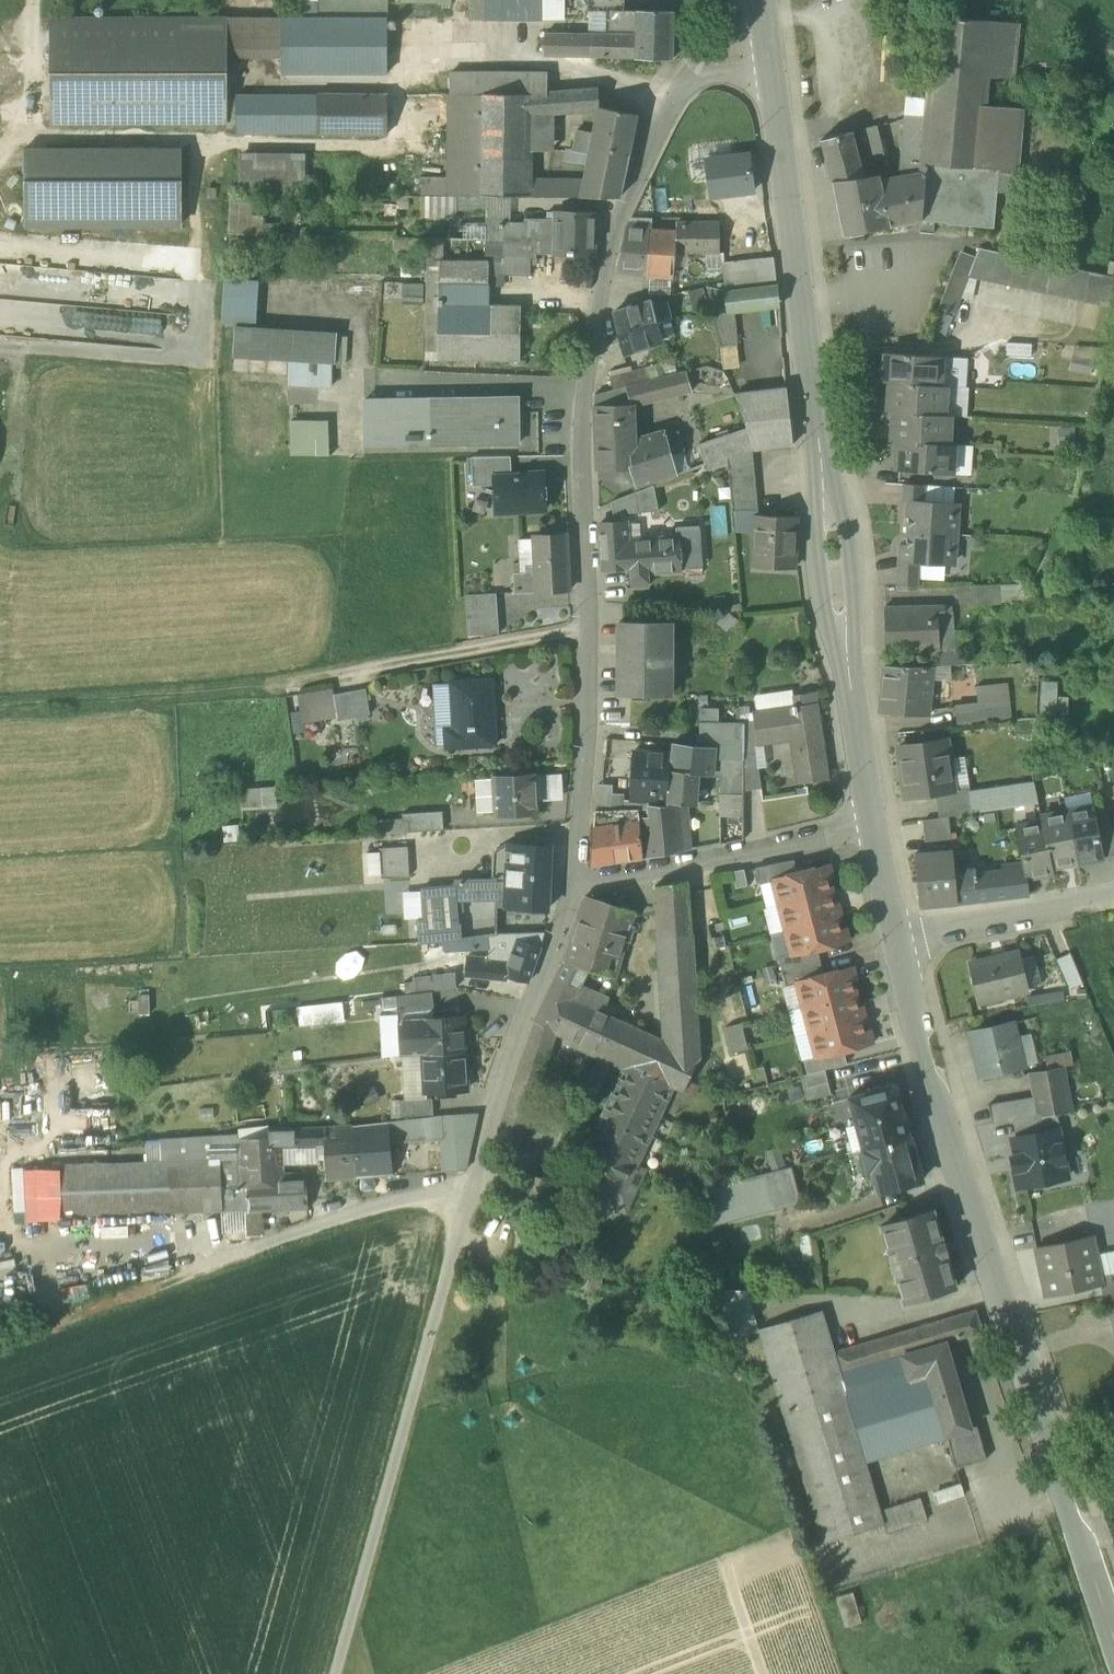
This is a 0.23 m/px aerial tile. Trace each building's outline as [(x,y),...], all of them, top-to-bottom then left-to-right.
[(500,20),(500,0),(485,0),(485,20),(500,20)] [(500,20),(542,20),(542,19),(542,0),(500,0),(500,20)] [(542,19),(564,19),(564,0),(542,0),(542,19)] [(294,5),(294,18),(388,18),(388,5),(294,5)] [(607,34),(636,35),(637,10),(607,9),(607,34)] [(674,11),(637,10),(636,35),(636,57),(636,58),(673,59),(674,11)] [(981,104),(984,76),(989,21),(940,16),(932,98),(930,117),(926,162),(976,166),(981,104)] [(227,97),(227,57),(228,18),(51,18),(51,123),(227,123),(227,122),(227,97)] [(248,18),(228,18),(227,57),(247,57),(248,18)] [(282,57),(282,18),(248,18),(247,57),(282,57)] [(388,73),(388,18),(294,18),(282,18),(282,57),(282,73),(388,73)] [(1019,24),(989,21),(984,76),(1014,79),(1017,44),(1019,24)] [(546,55),(636,57),(636,35),(607,34),(547,33),(546,55)] [(450,72),(450,95),(483,89),(527,94),(547,92),(547,73),(516,73),(450,72)] [(527,94),(526,111),(598,108),(598,106),(599,106),(598,88),(547,92),(527,94)] [(449,195),(482,196),(483,89),(450,95),(449,175),(449,195)] [(482,196),(531,196),(531,181),(531,176),(525,160),(526,111),(527,94),(483,89),(482,196)] [(236,95),(236,97),(236,122),(236,134),(317,134),(317,95),(236,95)] [(388,95),(317,95),(317,134),(388,134),(388,95)] [(909,96),(908,115),(930,117),(932,98),(909,96)] [(236,97),(227,97),(227,122),(236,122),(236,97)] [(1025,108),(981,104),(976,166),(926,162),(925,183),(921,219),(920,230),(934,232),(935,221),(949,222),(949,223),(995,227),(999,192),(1018,193),(1025,108)] [(593,133),(591,146),(629,154),(637,114),(599,106),(598,106),(598,108),(593,133)] [(914,181),(925,183),(926,162),(930,117),(908,115),(903,172),(915,173),(914,181)] [(859,129),(869,165),(887,160),(878,125),(859,129)] [(573,152),(589,155),(591,146),(593,133),(578,130),(573,152)] [(822,140),(834,180),(864,176),(851,132),(822,140)] [(731,144),(691,149),(695,179),(708,178),(706,160),(732,157),(731,144)] [(623,184),(629,154),(591,146),(589,155),(584,182),(582,197),(619,197),(623,184)] [(182,222),(182,148),(25,148),(25,223),(182,222)] [(732,157),(706,160),(708,178),(711,196),(754,191),(749,155),(732,157)] [(235,192),(305,194),(305,158),(235,156),(235,192)] [(903,172),(902,178),(914,181),(915,173),(903,172)] [(422,195),(449,195),(449,175),(434,174),(422,174),(422,195)] [(844,235),(890,226),(881,182),(879,174),(864,176),(834,180),(844,235)] [(902,178),(881,182),(890,226),(921,219),(925,183),(914,181),(902,178)] [(584,182),(536,181),(531,181),(531,196),(582,197),(584,182)] [(240,215),(251,215),(252,196),(240,196),(240,215)] [(456,209),(487,210),(487,196),(456,196),(456,209)] [(510,196),(487,196),(487,210),(487,222),(510,223),(510,196)] [(487,222),(487,223),(487,240),(503,240),(503,257),(537,258),(536,254),(554,254),(554,255),(595,256),(597,213),(555,212),(555,220),(525,219),(525,223),(510,223),(487,222)] [(632,217),(627,225),(651,226),(652,218),(632,217)] [(463,239),(487,240),(487,223),(467,222),(464,226),(463,239)] [(263,234),(279,234),(280,223),(263,223),(263,234)] [(677,253),(689,253),(706,253),(720,253),(721,243),(686,243),(686,223),(677,223),(676,231),(678,231),(677,253)] [(686,243),(721,243),(719,223),(686,223),(686,243)] [(627,273),(646,274),(649,229),(651,229),(651,226),(627,225),(616,272),(627,273)] [(676,231),(651,229),(649,229),(646,274),(645,276),(650,276),(672,278),(675,278),(676,266),(677,253),(678,231),(676,231)] [(1,265),(187,274),(189,243),(3,234),(1,265)] [(425,359),(438,359),(438,304),(439,261),(439,238),(427,238),(425,359)] [(487,240),(486,261),(488,261),(488,286),(502,286),(503,274),(530,275),(531,258),(502,257),(503,240),(487,240)] [(977,278),(992,281),(999,252),(980,248),(977,256),(969,276),(977,278)] [(942,307),(955,312),(959,301),(961,297),(969,276),(977,256),(964,251),(942,307)] [(992,281),(1011,285),(1017,256),(999,252),(992,281)] [(689,253),(677,253),(676,266),(689,266),(689,253)] [(720,253),(706,253),(706,271),(727,271),(726,263),(725,253),(720,253)] [(1011,285),(1029,289),(1035,260),(1017,256),(1011,285)] [(734,261),(737,287),(777,283),(773,257),(734,261)] [(1029,289),(1048,294),(1054,264),(1035,260),(1029,289)] [(487,305),(488,286),(488,261),(486,261),(439,261),(438,304),(487,305)] [(737,287),(734,261),(726,263),(727,271),(729,288),(737,287)] [(1048,294),(1083,301),(1090,272),(1062,266),(1054,264),(1048,294)] [(1090,272),(1083,301),(1113,308),(1113,277),(1090,272)] [(671,295),(672,278),(650,276),(649,294),(671,295)] [(969,276),(961,297),(973,300),(977,278),(969,276)] [(235,327),(257,329),(260,279),(225,279),(222,326),(235,327)] [(726,289),(727,311),(780,307),(778,285),(726,289)] [(139,319),(140,310),(34,301),(31,334),(157,345),(159,321),(139,319)] [(618,333),(657,321),(653,306),(651,301),(613,314),(618,333)] [(667,302),(653,306),(657,321),(671,318),(667,302)] [(521,306),(487,305),(438,304),(438,359),(520,361),(521,306)] [(675,336),(671,318),(657,321),(662,340),(675,336)] [(662,340),(657,321),(618,333),(624,353),(662,340)] [(233,357),(336,364),(338,334),(257,329),(235,327),(233,357)] [(1006,355),(1031,356),(1032,344),(1007,343),(1006,355)] [(1074,345),(1075,369),(1098,368),(1097,345),(1074,345)] [(885,382),(891,382),(940,386),(942,356),(887,352),(885,382)] [(966,387),(967,357),(942,356),(940,386),(946,386),(966,387)] [(611,374),(615,389),(629,386),(665,376),(661,361),(611,374)] [(629,386),(635,405),(692,389),(687,370),(671,375),(665,376),(629,386)] [(889,411),(895,412),(944,415),(946,386),(940,386),(891,382),(889,411)] [(596,394),(597,423),(636,422),(635,405),(629,386),(615,389),(596,394)] [(969,387),(966,387),(946,386),(944,415),(950,415),(967,416),(969,387)] [(701,446),(707,465),(727,458),(754,452),(755,451),(794,445),(787,388),(738,394),(751,432),(749,432),(701,446)] [(365,401),(365,445),(518,443),(518,398),(365,401)] [(524,447),(535,447),(536,410),(524,410),(524,447)] [(893,441),(899,441),(948,444),(950,415),(944,415),(895,412),(893,441)] [(329,421),(291,422),(291,459),(330,458),(329,421)] [(636,439),(636,422),(597,423),(598,467),(633,466),(637,465),(636,439)] [(671,456),(670,453),(666,438),(665,432),(636,439),(637,465),(633,466),(639,486),(676,475),(671,456)] [(674,436),(666,438),(670,453),(678,451),(674,436)] [(954,445),(948,444),(899,441),(897,470),(952,473),(954,445)] [(973,446),(954,445),(952,473),(971,475),(973,446)] [(727,458),(730,484),(757,481),(754,452),(727,458)] [(472,457),(473,486),(495,485),(495,477),(512,476),(511,456),(472,457)] [(495,485),(497,512),(545,510),(543,474),(538,474),(537,472),(528,473),(528,475),(512,476),(495,477),(495,485)] [(760,509),(757,481),(730,484),(733,512),(760,509)] [(908,500),(924,501),(925,485),(910,484),(908,500)] [(654,485),(640,491),(642,512),(658,511),(654,485)] [(955,487),(925,485),(924,501),(954,503),(955,487)] [(616,500),(617,516),(642,514),(642,512),(640,491),(616,500)] [(909,518),(908,531),(958,535),(959,516),(955,516),(955,503),(954,503),(924,501),(908,500),(907,518),(909,518)] [(756,566),(794,567),(796,517),(758,515),(756,566)] [(602,567),(629,565),(630,565),(628,540),(627,522),(599,523),(602,567)] [(676,537),(628,540),(630,565),(629,565),(629,572),(630,572),(650,571),(682,569),(682,565),(703,564),(701,524),(675,526),(676,537)] [(956,553),(958,535),(908,531),(907,545),(900,544),(899,562),(899,572),(919,573),(919,564),(945,565),(951,566),(952,553),(956,553)] [(533,539),(536,591),(570,589),(567,534),(533,536),(533,539)] [(513,563),(514,592),(536,591),(533,539),(519,539),(520,563),(513,563)] [(945,580),(945,565),(919,564),(919,573),(918,578),(945,580)] [(650,571),(630,572),(631,590),(650,589),(650,571)] [(919,573),(899,572),(897,587),(917,586),(918,578),(919,573)] [(1030,584),(999,585),(1000,603),(1031,602),(1030,584)] [(971,586),(972,604),(1000,603),(999,585),(971,586)] [(470,635),(499,633),(496,592),(467,594),(470,635)] [(886,607),(887,653),(937,651),(938,651),(938,632),(937,606),(886,607)] [(954,606),(937,606),(938,632),(954,631),(954,606)] [(619,695),(670,696),(671,621),(620,621),(619,695)] [(937,651),(938,668),(962,667),(961,631),(954,631),(938,632),(938,651),(937,651)] [(881,713),(928,716),(932,667),(887,667),(881,713)] [(1068,717),(1067,695),(1059,695),(1058,679),(1038,680),(1040,718),(1068,717)] [(448,729),(449,746),(497,743),(495,715),(492,716),(490,700),(494,700),(492,680),(453,682),(456,728),(448,729)] [(456,728),(453,682),(432,683),(435,729),(448,729),(456,728)] [(979,704),(981,721),(1010,717),(1006,683),(977,686),(979,704)] [(315,691),(319,710),(336,707),(334,694),(332,694),(331,688),(315,691)] [(338,717),(338,720),(354,717),(370,714),(366,688),(334,694),(336,707),(338,717)] [(319,710),(315,691),(297,695),(302,723),(338,717),(336,707),(319,710)] [(796,734),(804,781),(829,777),(817,705),(796,708),(795,704),(753,711),(758,741),(760,740),(796,734)] [(952,707),(954,724),(981,721),(979,704),(952,707)] [(702,709),(701,721),(721,722),(722,710),(702,709)] [(742,723),(743,753),(757,753),(762,752),(760,744),(760,740),(758,741),(753,711),(742,713),(742,723)] [(742,723),(721,722),(701,721),(700,745),(713,746),(712,756),(743,758),(743,753),(742,723)] [(795,782),(804,781),(796,734),(760,740),(760,744),(789,739),(795,782)] [(898,747),(905,797),(936,792),(953,790),(953,789),(946,740),(898,747)] [(711,771),(712,756),(713,746),(700,745),(673,743),(672,754),(670,769),(700,772),(711,773),(711,771)] [(631,800),(667,802),(670,769),(672,754),(634,751),(631,800)] [(762,786),(757,753),(743,753),(743,758),(743,789),(762,786)] [(720,791),(743,792),(743,789),(743,758),(712,756),(711,771),(721,772),(720,791)] [(698,804),(700,772),(670,769),(667,802),(667,805),(649,805),(650,809),(650,817),(648,817),(642,817),(646,858),(691,850),(687,803),(698,804)] [(564,773),(536,775),(538,803),(566,802),(564,773)] [(494,778),(496,812),(496,815),(536,812),(534,775),(494,778)] [(477,813),(496,812),(494,778),(475,779),(477,813)] [(595,810),(595,811),(638,809),(647,809),(650,809),(649,805),(667,805),(667,802),(631,800),(631,801),(625,800),(625,794),(612,793),(612,785),(598,784),(596,808),(595,809),(595,810)] [(241,789),(242,810),(277,808),(276,786),(241,789)] [(936,792),(940,818),(949,817),(973,814),(971,798),(970,787),(953,789),(953,790),(936,792)] [(720,791),(715,845),(743,840),(743,838),(743,792),(720,791)] [(1092,791),(1066,795),(1068,809),(1095,806),(1092,791)] [(971,798),(973,814),(992,811),(1009,809),(1007,793),(971,798)] [(1093,807),(1068,812),(1077,862),(1103,857),(1098,831),(1093,807)] [(595,811),(594,826),(639,821),(638,809),(595,811)] [(409,813),(410,832),(444,830),(443,811),(409,813)] [(1052,867),(1077,862),(1068,812),(1042,817),(1043,823),(1052,867)] [(381,834),(410,832),(409,813),(402,814),(402,818),(380,819),(381,834)] [(924,821),(925,840),(950,838),(949,817),(940,818),(924,821)] [(592,827),(590,866),(643,859),(639,821),(594,826),(592,827)] [(1053,873),(1052,867),(1043,823),(1017,828),(1027,878),(1053,873)] [(1113,855),(1113,845),(1111,828),(1098,831),(1103,857),(1113,855)] [(951,852),(950,838),(925,840),(927,854),(951,852)] [(494,880),(497,880),(506,880),(508,845),(494,853),(494,880)] [(505,908),(548,910),(551,847),(508,845),(506,880),(505,908)] [(380,874),(380,878),(410,877),(408,847),(378,848),(378,852),(380,874)] [(380,874),(378,852),(367,853),(369,874),(380,874)] [(920,906),(957,903),(953,871),(951,852),(927,854),(916,855),(918,881),(920,906)] [(756,868),(760,885),(775,881),(774,879),(798,873),(795,860),(756,868)] [(775,881),(781,904),(832,891),(829,879),(833,877),(830,865),(798,873),(774,879),(775,881)] [(733,872),(737,888),(748,886),(745,869),(733,872)] [(973,869),(953,871),(957,903),(1028,894),(1025,874),(999,877),(974,880),(973,869)] [(459,886),(459,899),(497,900),(497,880),(494,880),(456,879),(457,886),(459,886)] [(505,908),(506,880),(497,880),(497,900),(497,907),(505,908)] [(658,888),(665,1043),(701,1060),(693,933),(691,934),(688,881),(658,888)] [(462,939),(463,922),(457,923),(456,906),(460,906),(459,899),(459,886),(457,886),(421,888),(421,891),(423,917),(425,942),(444,941),(462,939)] [(423,917),(421,891),(403,892),(405,918),(423,917)] [(781,904),(787,930),(838,917),(832,891),(781,904)] [(585,898),(564,962),(586,969),(614,978),(635,914),(585,898)] [(497,907),(497,900),(459,899),(460,906),(456,906),(457,923),(463,922),(497,919),(497,907)] [(842,930),(838,917),(787,930),(794,954),(794,955),(817,949),(849,941),(846,928),(842,930)] [(497,934),(497,919),(463,922),(462,939),(489,936),(497,936),(497,934)] [(517,941),(541,947),(545,932),(497,934),(497,936),(489,936),(490,950),(489,958),(510,961),(517,941)] [(444,941),(445,951),(490,950),(489,936),(462,939),(444,941)] [(527,981),(541,947),(517,941),(510,961),(505,975),(507,976),(527,981)] [(824,975),(820,962),(821,962),(817,949),(794,955),(794,954),(779,958),(783,972),(787,986),(799,983),(799,981),(824,975)] [(970,964),(980,1003),(1028,991),(1019,952),(970,964)] [(510,961),(489,958),(468,956),(466,975),(506,980),(507,976),(505,975),(510,961)] [(1060,966),(1071,993),(1086,987),(1074,960),(1060,966)] [(574,1000),(586,969),(564,962),(563,962),(533,1021),(535,1022),(556,1032),(566,1036),(604,1054),(620,1022),(574,1000)] [(799,983),(805,1007),(856,994),(853,981),(857,980),(854,967),(824,975),(799,981),(799,983)] [(413,978),(415,993),(431,991),(457,988),(455,972),(426,976),(426,977),(413,978)] [(433,1009),(431,991),(415,993),(396,995),(398,1009),(398,1014),(402,1013),(433,1009)] [(805,1007),(812,1032),(862,1019),(856,994),(805,1007)] [(384,1010),(398,1009),(396,995),(383,997),(384,1010)] [(313,1024),(345,1020),(343,1001),(311,1005),(313,1024)] [(434,1017),(433,1009),(402,1013),(403,1018),(422,1017),(434,1017)] [(403,1018),(402,1013),(398,1014),(399,1015),(380,1015),(383,1057),(405,1056),(403,1018)] [(434,1017),(422,1017),(424,1054),(465,1052),(462,1015),(434,1017)] [(405,1056),(424,1054),(422,1017),(403,1018),(405,1056)] [(865,1031),(862,1019),(812,1032),(818,1057),(818,1058),(844,1051),(873,1043),(870,1030),(865,1031)] [(545,1066),(554,1038),(556,1032),(535,1022),(524,1055),(545,1066)] [(604,1054),(620,1061),(635,1029),(620,1022),(604,1054)] [(971,1031),(982,1078),(1024,1068),(1013,1022),(971,1031)] [(726,1028),(732,1053),(748,1048),(742,1023),(726,1028)] [(685,1092),(701,1060),(665,1043),(635,1029),(620,1061),(631,1067),(669,1084),(685,1092)] [(566,1036),(556,1032),(554,1038),(563,1042),(566,1036)] [(204,1042),(205,1058),(236,1057),(235,1041),(204,1042)] [(804,1060),(808,1074),(825,1070),(847,1064),(844,1051),(818,1058),(818,1057),(804,1060)] [(467,1090),(465,1052),(424,1054),(426,1092),(467,1090)] [(1044,1057),(1046,1070),(1064,1067),(1071,1065),(1069,1052),(1044,1057)] [(424,1054),(405,1056),(406,1099),(426,1098),(426,1092),(424,1054)] [(631,1067),(595,1145),(633,1162),(669,1084),(631,1067)] [(1038,1095),(1042,1116),(1055,1113),(1072,1110),(1064,1067),(1046,1070),(1033,1072),(1038,1095)] [(832,1095),(825,1070),(808,1074),(800,1076),(806,1101),(832,1095)] [(381,1099),(374,1085),(358,1094),(365,1107),(381,1099)] [(856,1149),(866,1147),(909,1136),(908,1132),(911,1122),(904,1116),(896,1085),(887,1087),(876,1086),(871,1091),(851,1096),(858,1123),(850,1125),(856,1149)] [(988,1105),(993,1122),(1006,1120),(1006,1122),(1015,1121),(1042,1116),(1038,1095),(988,1105)] [(401,1100),(402,1116),(434,1114),(432,1098),(426,1098),(406,1099),(401,1100)] [(478,1113),(425,1118),(427,1140),(442,1139),(443,1171),(465,1169),(478,1113)] [(1019,1137),(1058,1129),(1055,1113),(1042,1116),(1015,1121),(1019,1137)] [(389,1141),(427,1140),(425,1118),(387,1122),(389,1141)] [(387,1122),(353,1126),(359,1177),(392,1174),(389,1141),(387,1122)] [(331,1180),(359,1177),(353,1126),(325,1129),(327,1143),(331,1180)] [(325,1129),(271,1129),(271,1136),(273,1136),(273,1145),(283,1145),(317,1144),(327,1143),(325,1129)] [(1014,1170),(1018,1187),(1059,1178),(1057,1165),(1063,1156),(1058,1129),(1019,1137),(1012,1139),(1016,1156),(1019,1169),(1014,1170)] [(516,1151),(520,1139),(500,1133),(496,1144),(516,1151)] [(60,1168),(62,1218),(224,1210),(223,1188),(242,1187),(239,1138),(249,1137),(249,1134),(163,1139),(163,1142),(114,1146),(115,1163),(60,1166),(60,1168)] [(242,1187),(249,1186),(264,1186),(263,1179),(274,1179),(273,1145),(273,1136),(271,1136),(259,1137),(249,1137),(239,1138),(242,1187)] [(912,1145),(909,1136),(866,1147),(877,1192),(921,1181),(918,1171),(923,1163),(919,1147),(912,1145)] [(283,1145),(284,1164),(318,1163),(317,1144),(283,1145)] [(274,1179),(285,1178),(284,1164),(283,1145),(273,1145),(274,1179)] [(645,1168),(633,1162),(595,1145),(585,1165),(588,1166),(578,1188),(623,1208),(633,1187),(636,1189),(645,1168)] [(779,1146),(764,1150),(769,1169),(784,1164),(779,1146)] [(1057,1165),(1059,1178),(1068,1176),(1063,1156),(1057,1165)] [(791,1167),(763,1174),(771,1206),(799,1199),(800,1199),(800,1198),(799,1198),(791,1167)] [(62,1219),(62,1218),(60,1168),(25,1169),(27,1220),(62,1219)] [(730,1216),(771,1206),(763,1174),(722,1184),(730,1216)] [(531,1176),(522,1214),(540,1218),(542,1219),(551,1180),(531,1176)] [(263,1179),(264,1186),(265,1208),(308,1205),(306,1177),(285,1178),(274,1179),(263,1179)] [(709,1222),(730,1216),(722,1184),(708,1188),(708,1194),(709,1222)] [(224,1210),(224,1211),(250,1209),(249,1186),(242,1187),(223,1188),(224,1210)] [(250,1209),(265,1208),(264,1186),(249,1186),(250,1209)] [(897,1275),(905,1302),(923,1297),(923,1298),(938,1293),(937,1293),(955,1287),(946,1255),(949,1255),(945,1242),(942,1243),(932,1210),(914,1216),(914,1215),(900,1219),(900,1221),(882,1226),(890,1252),(896,1251),(903,1274),(897,1275)] [(1035,1246),(1045,1297),(1101,1285),(1100,1277),(1097,1265),(1091,1266),(1085,1238),(1092,1237),(1091,1235),(1035,1246)] [(1097,1265),(1092,1237),(1085,1238),(1091,1266),(1097,1265)] [(890,1252),(897,1275),(903,1274),(896,1251),(890,1252)] [(1104,1298),(1113,1296),(1113,1274),(1100,1277),(1101,1285),(1104,1298)] [(717,1290),(731,1339),(758,1331),(746,1291),(717,1290)] [(865,1460),(866,1459),(841,1373),(840,1373),(834,1352),(822,1310),(758,1329),(822,1543),(884,1524),(885,1524),(880,1510),(865,1460)] [(840,1373),(841,1373),(921,1349),(946,1342),(982,1332),(976,1310),(834,1352),(840,1373)] [(946,1342),(921,1349),(946,1436),(953,1434),(971,1428),(971,1427),(946,1342)] [(866,1459),(946,1436),(921,1349),(841,1373),(866,1459)] [(977,1425),(971,1427),(971,1428),(953,1434),(956,1446),(950,1448),(949,1448),(955,1468),(987,1459),(977,1425)] [(946,1436),(950,1448),(956,1446),(953,1434),(946,1436)] [(933,1492),(937,1503),(965,1494),(961,1483),(933,1492)] [(921,1498),(880,1510),(885,1524),(884,1524),(887,1532),(928,1519),(921,1498)] [(853,1592),(838,1596),(847,1626),(862,1622),(853,1592)]
